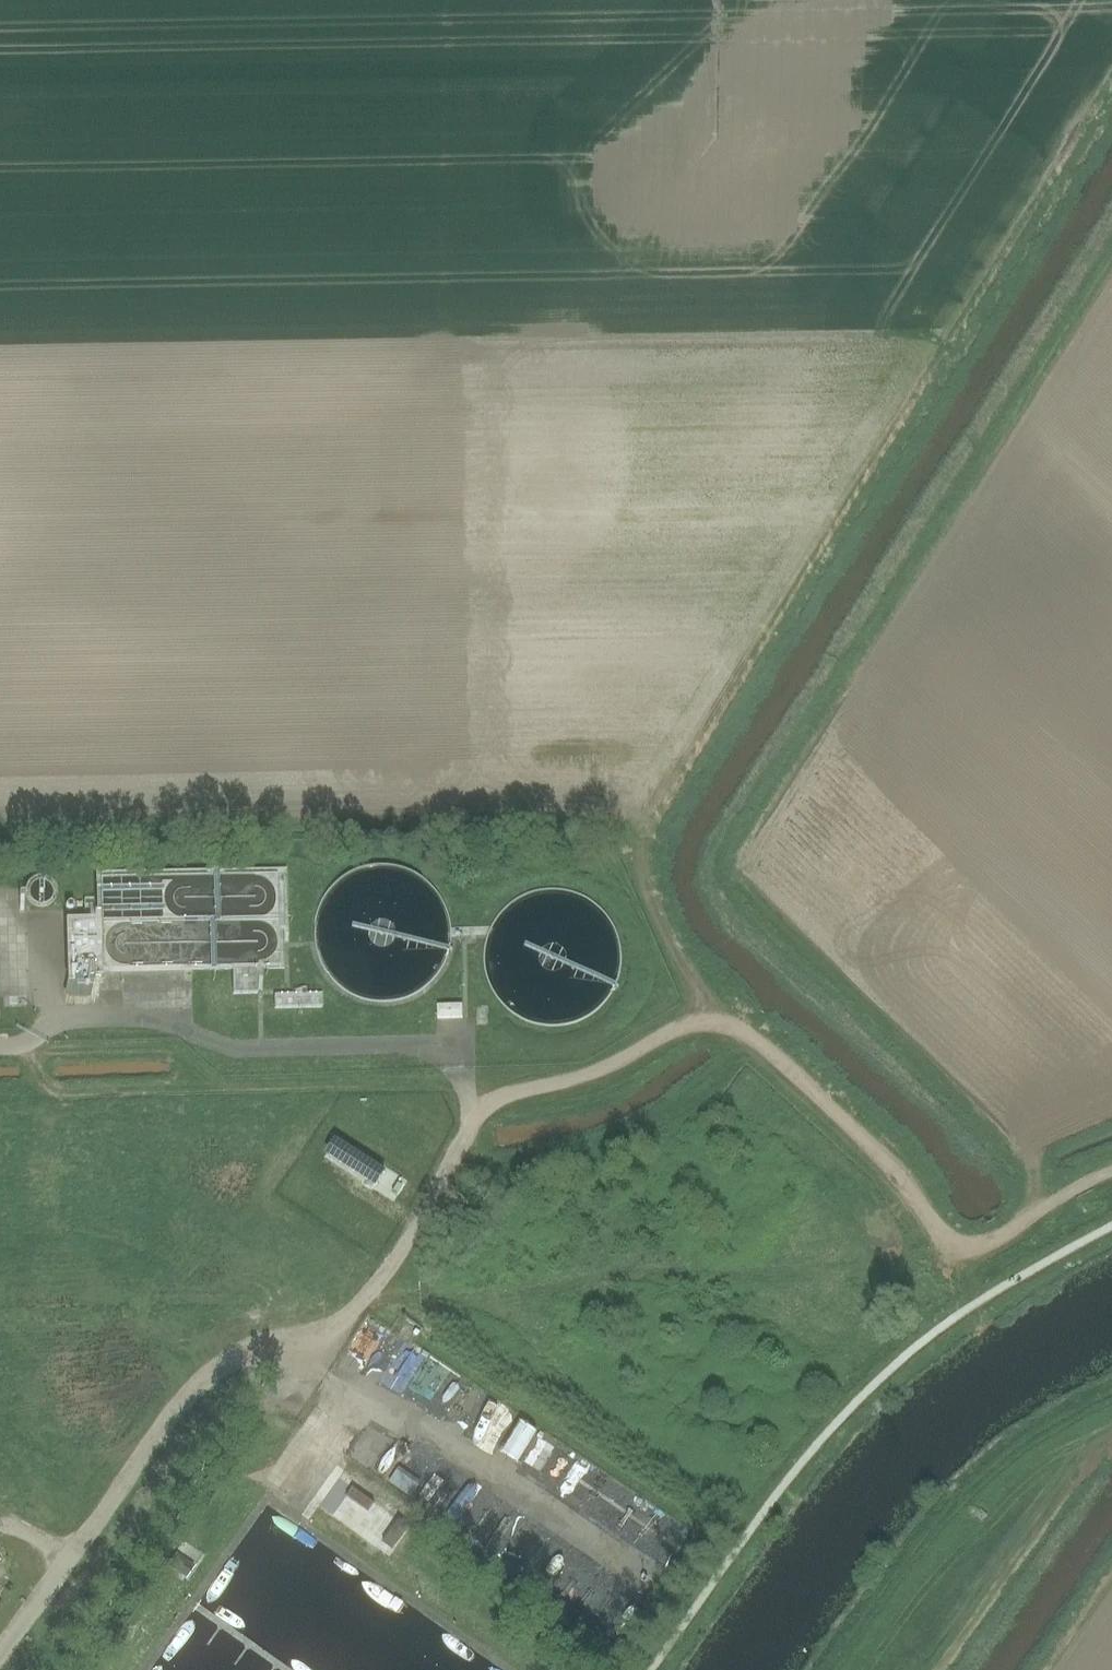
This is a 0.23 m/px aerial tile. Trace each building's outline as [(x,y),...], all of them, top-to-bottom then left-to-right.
[(323,994),(275,995),(275,1008),(323,1007),(323,994)] [(463,1006),(438,1006),(439,1018),(463,1018),(463,1006)] [(398,1177),(349,1145),(341,1158),(389,1190),(398,1177)] [(407,1321),(398,1343),(407,1347),(416,1325),(407,1321)] [(417,1495),(446,1457),(434,1448),(417,1472),(407,1464),(396,1479),(417,1495)] [(338,1510),(348,1517),(357,1504),(347,1497),(338,1510)] [(488,1536),(506,1546),(526,1506),(508,1497),(488,1536)] [(399,1521),(384,1543),(394,1550),(410,1529),(399,1521)] [(663,1521),(629,1535),(641,1567),(676,1553),(663,1521)] [(170,1566),(178,1571),(185,1561),(177,1556),(170,1566)]
